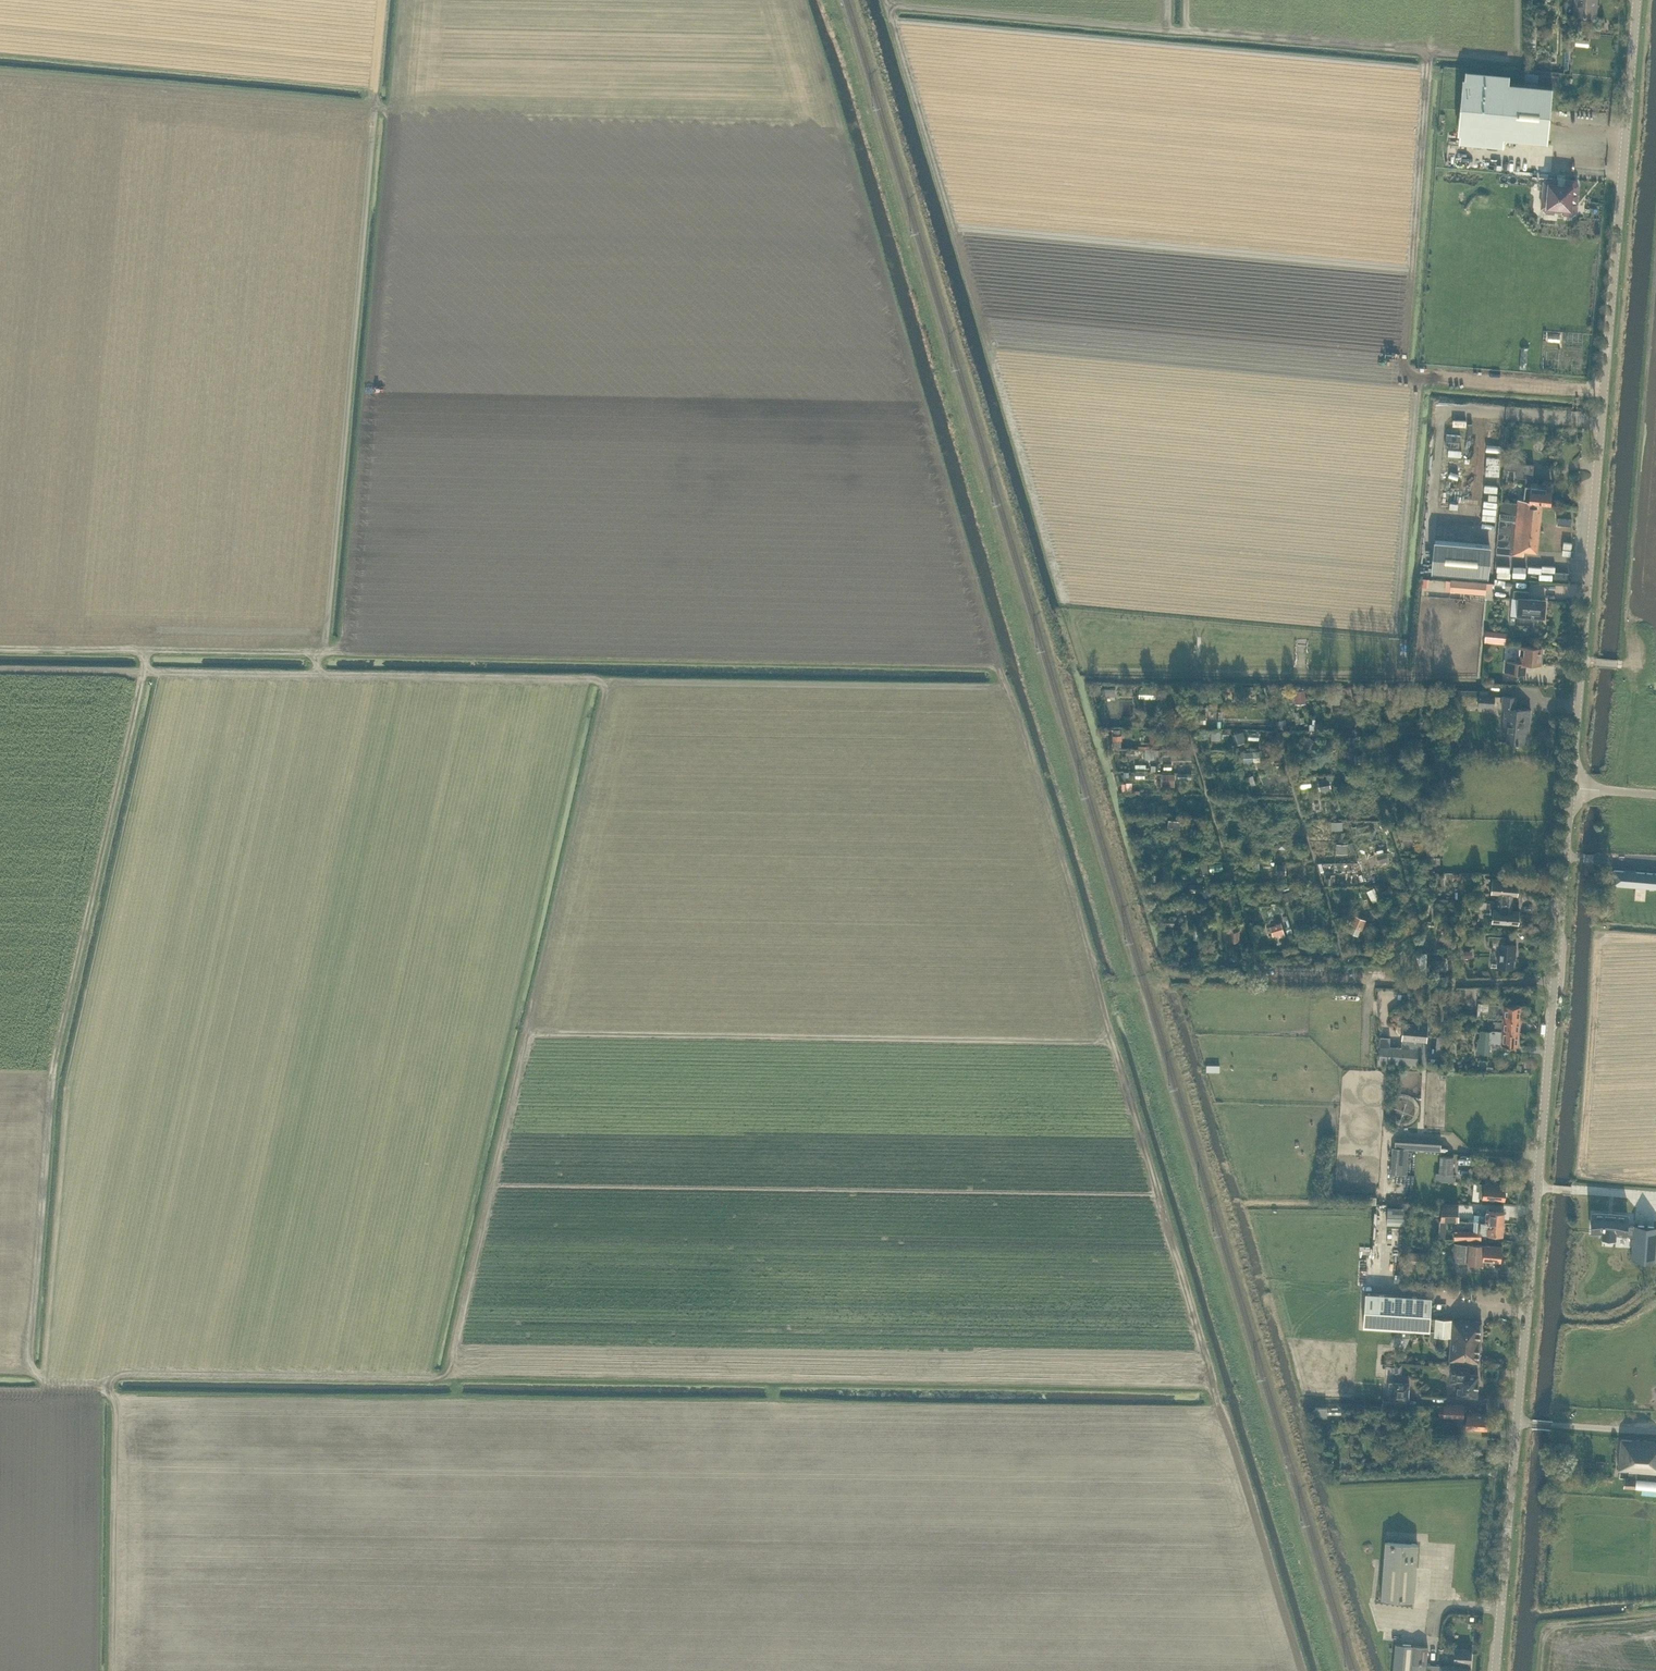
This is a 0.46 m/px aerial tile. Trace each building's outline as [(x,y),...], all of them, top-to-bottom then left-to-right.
[(1596,0),(1576,0),(1575,14),(1594,16),(1596,0)] [(1593,42),(1594,33),(1579,33),(1578,41),(1593,42)] [(1552,86),(1509,82),(1465,78),(1460,133),(1547,142),(1552,86)] [(1556,184),(1557,178),(1548,177),(1544,180),(1541,207),(1545,211),(1554,212),(1554,206),(1567,207),(1570,205),(1571,188),(1569,185),(1556,184)] [(1458,426),(1458,435),(1453,434),(1452,446),(1462,447),(1462,444),(1473,445),(1473,426),(1458,426)] [(1461,469),(1462,461),(1451,460),(1451,467),(1461,469)] [(1534,463),(1505,460),(1504,468),(1517,469),(1517,476),(1527,476),(1524,498),(1519,498),(1518,502),(1542,504),(1542,501),(1550,502),(1551,486),(1537,485),(1538,482),(1532,482),(1534,463)] [(1518,502),(1501,500),(1496,552),(1523,555),(1523,553),(1520,553),(1521,549),(1523,549),(1524,549),(1537,550),(1542,504),(1518,502)] [(1487,576),(1490,544),(1435,539),(1433,572),(1487,576)] [(1525,559),(1525,574),(1551,574),(1551,566),(1540,566),(1540,559),(1525,559)] [(1434,583),(1434,573),(1427,573),(1426,583),(1434,583)] [(1451,578),(1451,586),(1477,588),(1478,581),(1451,578)] [(1529,597),(1529,590),(1514,589),(1513,596),(1519,597),(1517,614),(1544,617),(1546,599),(1529,597)] [(1487,632),(1486,640),(1506,642),(1507,633),(1487,632)] [(1541,648),(1542,647),(1519,645),(1517,661),(1507,660),(1506,671),(1524,673),(1524,662),(1540,663),(1541,656),(1542,655),(1543,650),(1541,648)] [(1298,684),(1298,697),(1310,698),(1310,684),(1298,684)] [(1495,694),(1479,693),(1478,705),(1494,706),(1495,694)] [(1515,707),(1516,696),(1503,695),(1502,709),(1505,709),(1504,722),(1508,723),(1507,740),(1526,742),(1527,731),(1529,731),(1529,730),(1527,730),(1527,725),(1529,725),(1531,708),(1515,707)] [(1463,706),(1456,696),(1448,701),(1454,711),(1463,706)] [(1290,712),(1280,714),(1282,723),(1292,721),(1290,712)] [(1224,736),(1224,724),(1215,724),(1214,736),(1224,736)] [(1158,743),(1148,743),(1148,753),(1158,753),(1158,743)] [(1353,757),(1365,757),(1365,749),(1353,749),(1353,757)] [(1166,780),(1178,780),(1177,766),(1166,766),(1166,780)] [(1235,769),(1225,769),(1225,781),(1235,781),(1235,769)] [(1323,787),(1336,786),(1335,778),(1322,779),(1323,787)] [(1346,826),(1346,816),(1335,815),(1334,825),(1346,826)] [(1365,832),(1358,833),(1361,851),(1367,850),(1365,832)] [(1186,853),(1186,834),(1176,834),(1176,852),(1186,853)] [(1254,846),(1265,847),(1265,837),(1254,837),(1254,846)] [(1339,848),(1352,848),(1352,837),(1339,837),(1339,848)] [(1390,846),(1380,849),(1382,856),(1392,853),(1390,846)] [(1280,872),(1289,871),(1289,858),(1279,858),(1280,872)] [(1614,883),(1655,887),(1655,873),(1615,869),(1614,883)] [(1156,877),(1156,892),(1164,892),(1164,877),(1156,877)] [(1493,878),(1491,892),(1498,892),(1497,900),(1511,901),(1513,901),(1514,894),(1514,891),(1518,891),(1519,880),(1493,878)] [(1265,879),(1265,887),(1273,888),(1274,879),(1265,879)] [(1371,885),(1376,897),(1382,895),(1377,883),(1371,885)] [(1493,907),(1492,921),(1518,923),(1519,912),(1511,911),(1511,901),(1497,900),(1497,907),(1493,907)] [(1359,910),(1355,922),(1366,926),(1370,914),(1359,910)] [(1167,912),(1167,920),(1178,920),(1178,912),(1167,912)] [(1277,932),(1290,929),(1286,917),(1274,920),(1277,932)] [(1199,922),(1190,922),(1190,941),(1199,942),(1199,922)] [(1331,934),(1331,926),(1323,925),(1322,933),(1331,934)] [(1505,943),(1505,936),(1489,934),(1489,943),(1499,943),(1498,965),(1514,966),(1515,953),(1516,953),(1517,944),(1505,943)] [(1468,945),(1469,953),(1478,953),(1477,945),(1468,945)] [(1422,965),(1432,965),(1431,947),(1422,947),(1422,965)] [(1445,970),(1445,959),(1434,958),(1434,969),(1445,970)] [(1521,1005),(1500,1003),(1489,1002),(1489,1016),(1496,1016),(1496,1013),(1502,1014),(1502,1020),(1520,1021),(1521,1005)] [(1462,1029),(1462,1019),(1453,1018),(1452,1029),(1462,1029)] [(1520,1021),(1502,1020),(1495,1020),(1495,1026),(1502,1026),(1501,1030),(1492,1029),(1492,1030),(1491,1032),(1519,1035),(1520,1021)] [(1378,1044),(1377,1062),(1389,1063),(1389,1062),(1417,1063),(1418,1045),(1422,1045),(1422,1040),(1426,1041),(1427,1024),(1403,1022),(1402,1037),(1402,1043),(1401,1046),(1378,1044)] [(1491,1032),(1492,1030),(1481,1029),(1480,1051),(1490,1052),(1491,1038),(1502,1039),(1501,1043),(1518,1045),(1519,1035),(1491,1032)] [(1210,1059),(1210,1067),(1223,1067),(1223,1059),(1210,1059)] [(1441,1149),(1441,1141),(1395,1138),(1393,1172),(1407,1173),(1408,1147),(1441,1149)] [(1453,1173),(1454,1155),(1441,1154),(1439,1172),(1453,1173)] [(1332,1192),(1333,1174),(1325,1174),(1323,1192),(1332,1192)] [(1505,1185),(1484,1183),(1477,1182),(1477,1188),(1473,1188),(1473,1199),(1479,1199),(1479,1196),(1504,1198),(1504,1196),(1506,1195),(1506,1191),(1505,1190),(1505,1185)] [(1459,1219),(1459,1203),(1442,1203),(1440,1219),(1459,1219)] [(1405,1206),(1392,1206),(1391,1225),(1404,1225),(1405,1206)] [(1475,1213),(1474,1218),(1482,1218),(1504,1220),(1504,1211),(1486,1209),(1486,1214),(1475,1213)] [(1592,1231),(1603,1232),(1602,1238),(1615,1239),(1616,1233),(1626,1233),(1626,1240),(1633,1241),(1631,1255),(1655,1257),(1655,1247),(1655,1222),(1634,1221),(1634,1225),(1628,1224),(1628,1214),(1593,1211),(1592,1231)] [(1482,1218),(1474,1218),(1474,1220),(1481,1220),(1480,1231),(1503,1233),(1504,1220),(1482,1218)] [(1500,1260),(1501,1246),(1455,1242),(1454,1260),(1468,1261),(1468,1263),(1483,1264),(1483,1259),(1500,1260)] [(1368,1294),(1366,1324),(1397,1326),(1397,1334),(1393,1344),(1396,1345),(1404,1348),(1409,1335),(1410,1327),(1429,1328),(1430,1298),(1368,1294)] [(1430,1329),(1430,1338),(1435,1344),(1439,1344),(1440,1335),(1451,1336),(1450,1350),(1450,1359),(1479,1361),(1482,1320),(1436,1317),(1431,1317),(1431,1329),(1430,1329)] [(1469,1373),(1469,1366),(1452,1365),(1451,1380),(1458,1381),(1457,1393),(1457,1394),(1458,1394),(1476,1395),(1477,1395),(1477,1394),(1478,1374),(1478,1373),(1477,1373),(1469,1373)] [(1382,1404),(1407,1406),(1408,1402),(1408,1399),(1410,1382),(1401,1382),(1398,1381),(1394,1381),(1393,1381),(1392,1398),(1388,1398),(1383,1397),(1383,1400),(1382,1404)] [(1444,1406),(1440,1406),(1440,1416),(1444,1416),(1465,1416),(1465,1404),(1444,1403),(1444,1406)] [(1488,1412),(1471,1411),(1467,1410),(1466,1426),(1487,1427),(1488,1412)] [(1622,1437),(1619,1468),(1629,1469),(1628,1477),(1625,1477),(1624,1486),(1635,1487),(1635,1486),(1655,1487),(1655,1480),(1636,1478),(1636,1477),(1632,1477),(1632,1470),(1655,1472),(1655,1440),(1622,1437)] [(1414,1542),(1414,1544),(1385,1542),(1381,1597),(1414,1599),(1418,1544),(1416,1544),(1416,1542),(1414,1542)] [(1401,1642),(1394,1642),(1393,1670),(1410,1670),(1413,1643),(1401,1642)] [(1427,1645),(1413,1643),(1410,1670),(1425,1670),(1426,1662),(1427,1645)] [(1472,1650),(1454,1649),(1454,1660),(1460,1660),(1460,1665),(1440,1663),(1439,1670),(1470,1670),(1472,1650)] [(1440,1663),(1426,1662),(1425,1670),(1439,1670),(1440,1663)]
